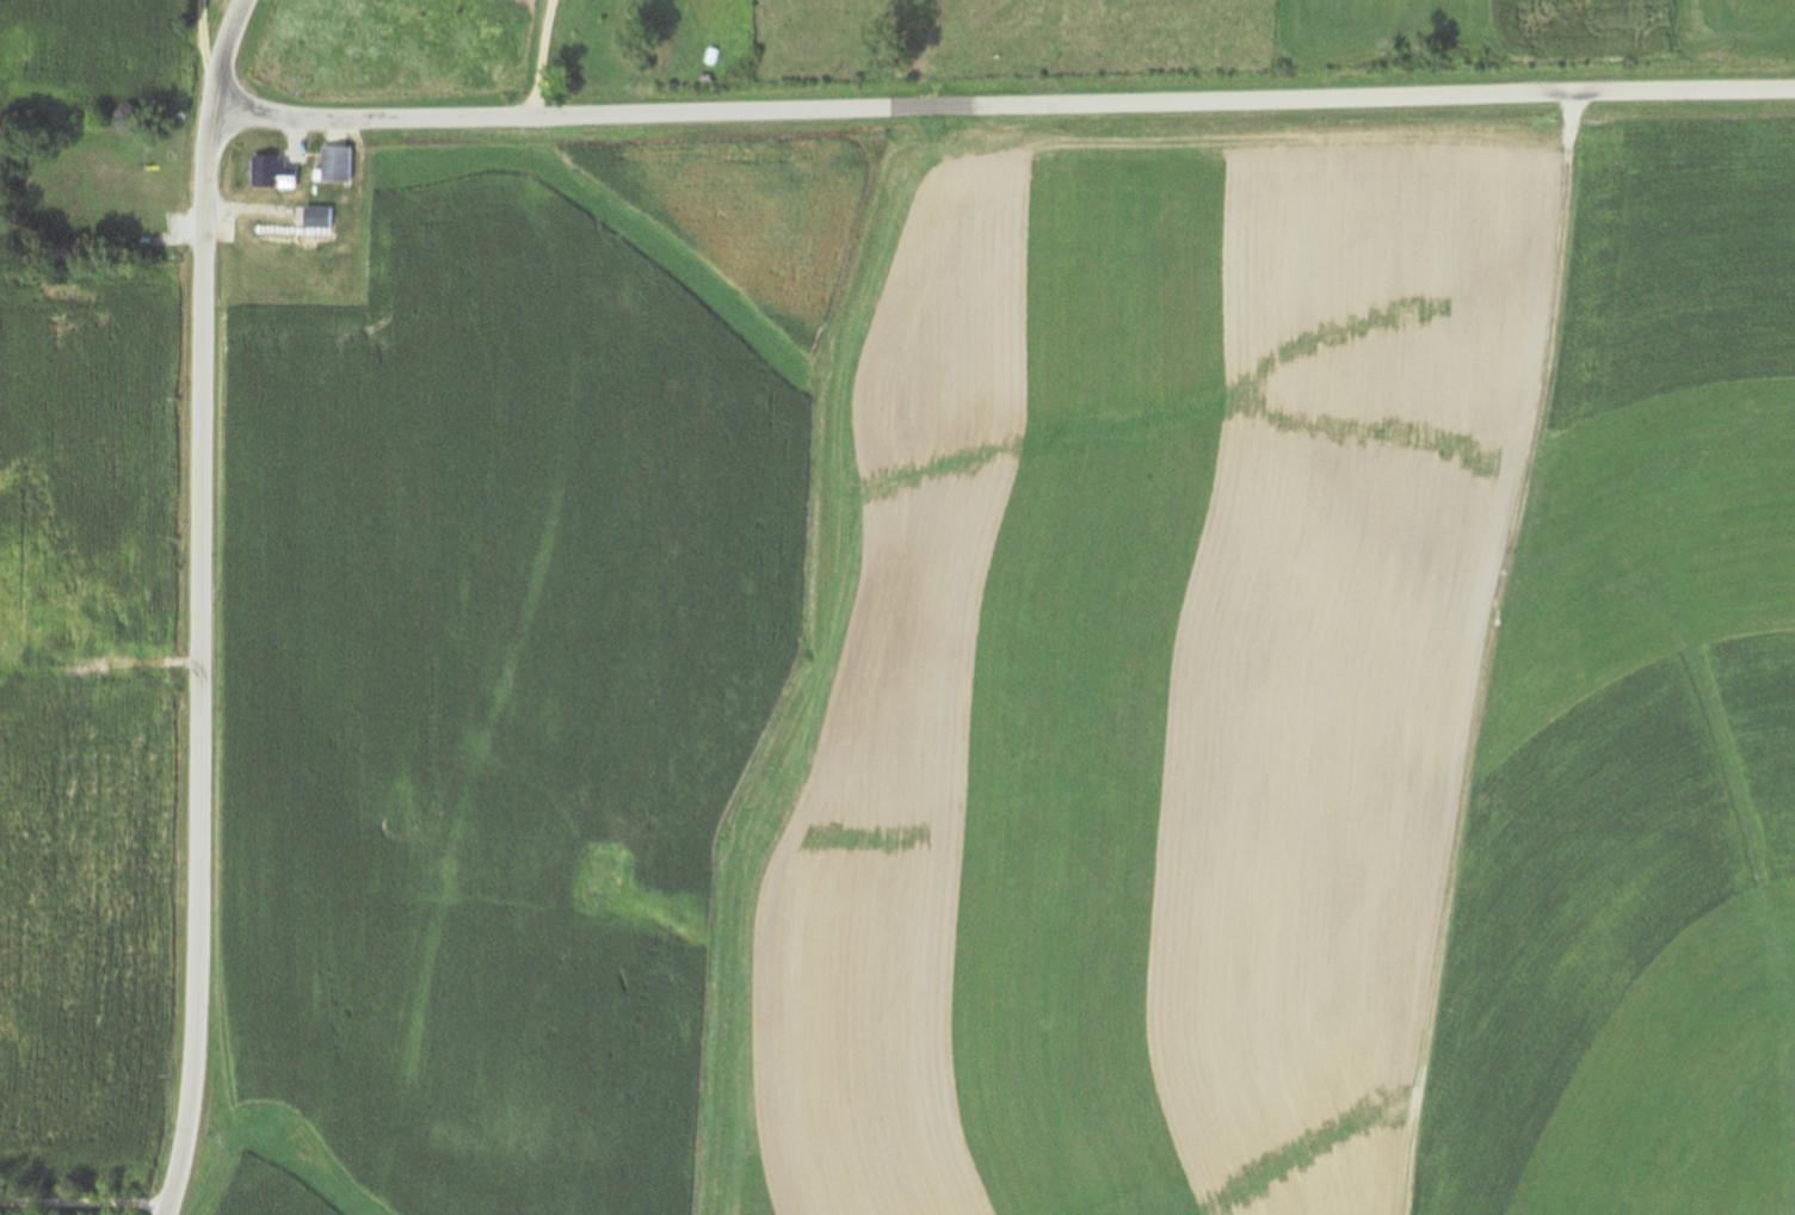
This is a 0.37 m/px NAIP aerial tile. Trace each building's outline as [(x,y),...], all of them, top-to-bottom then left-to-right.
[(352,146),(322,146),(322,187),(352,187),(352,146)] [(251,187),(296,188),(296,167),(283,166),(284,155),(252,154),(251,187)] [(304,228),(331,228),(331,207),(304,207),(304,228)]
